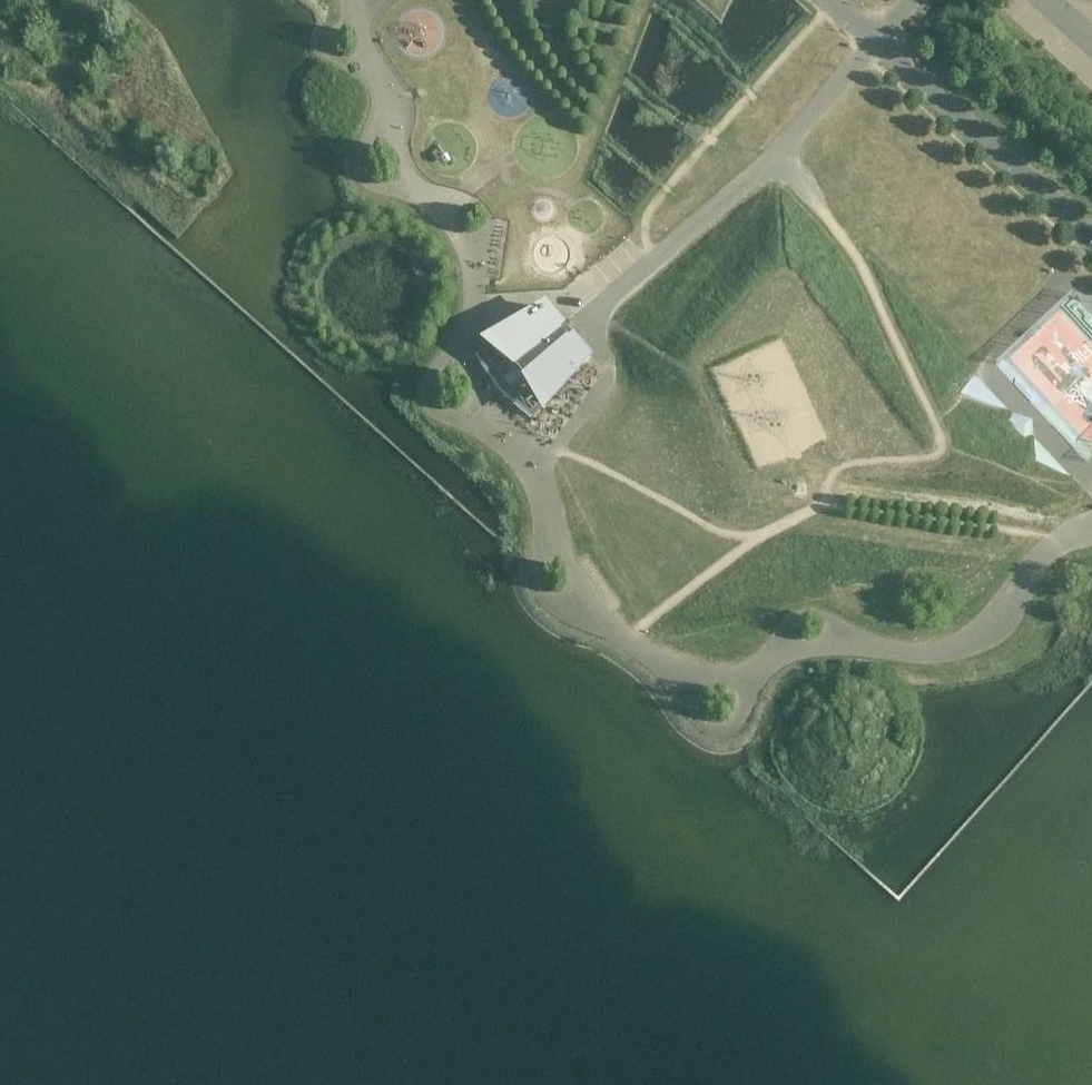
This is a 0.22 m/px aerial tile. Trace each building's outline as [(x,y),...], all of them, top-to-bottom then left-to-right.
[(528,375),(545,403),(571,375),(573,377),(590,357),(587,354),(583,359),(568,343),(570,341),(568,338),(565,341),(560,334),(562,332),(561,330),(558,332),(545,315),(550,311),(547,307),(525,322),(527,323),(496,344),(520,366),(520,367),(522,365),(529,374),(527,375),(528,375)]
